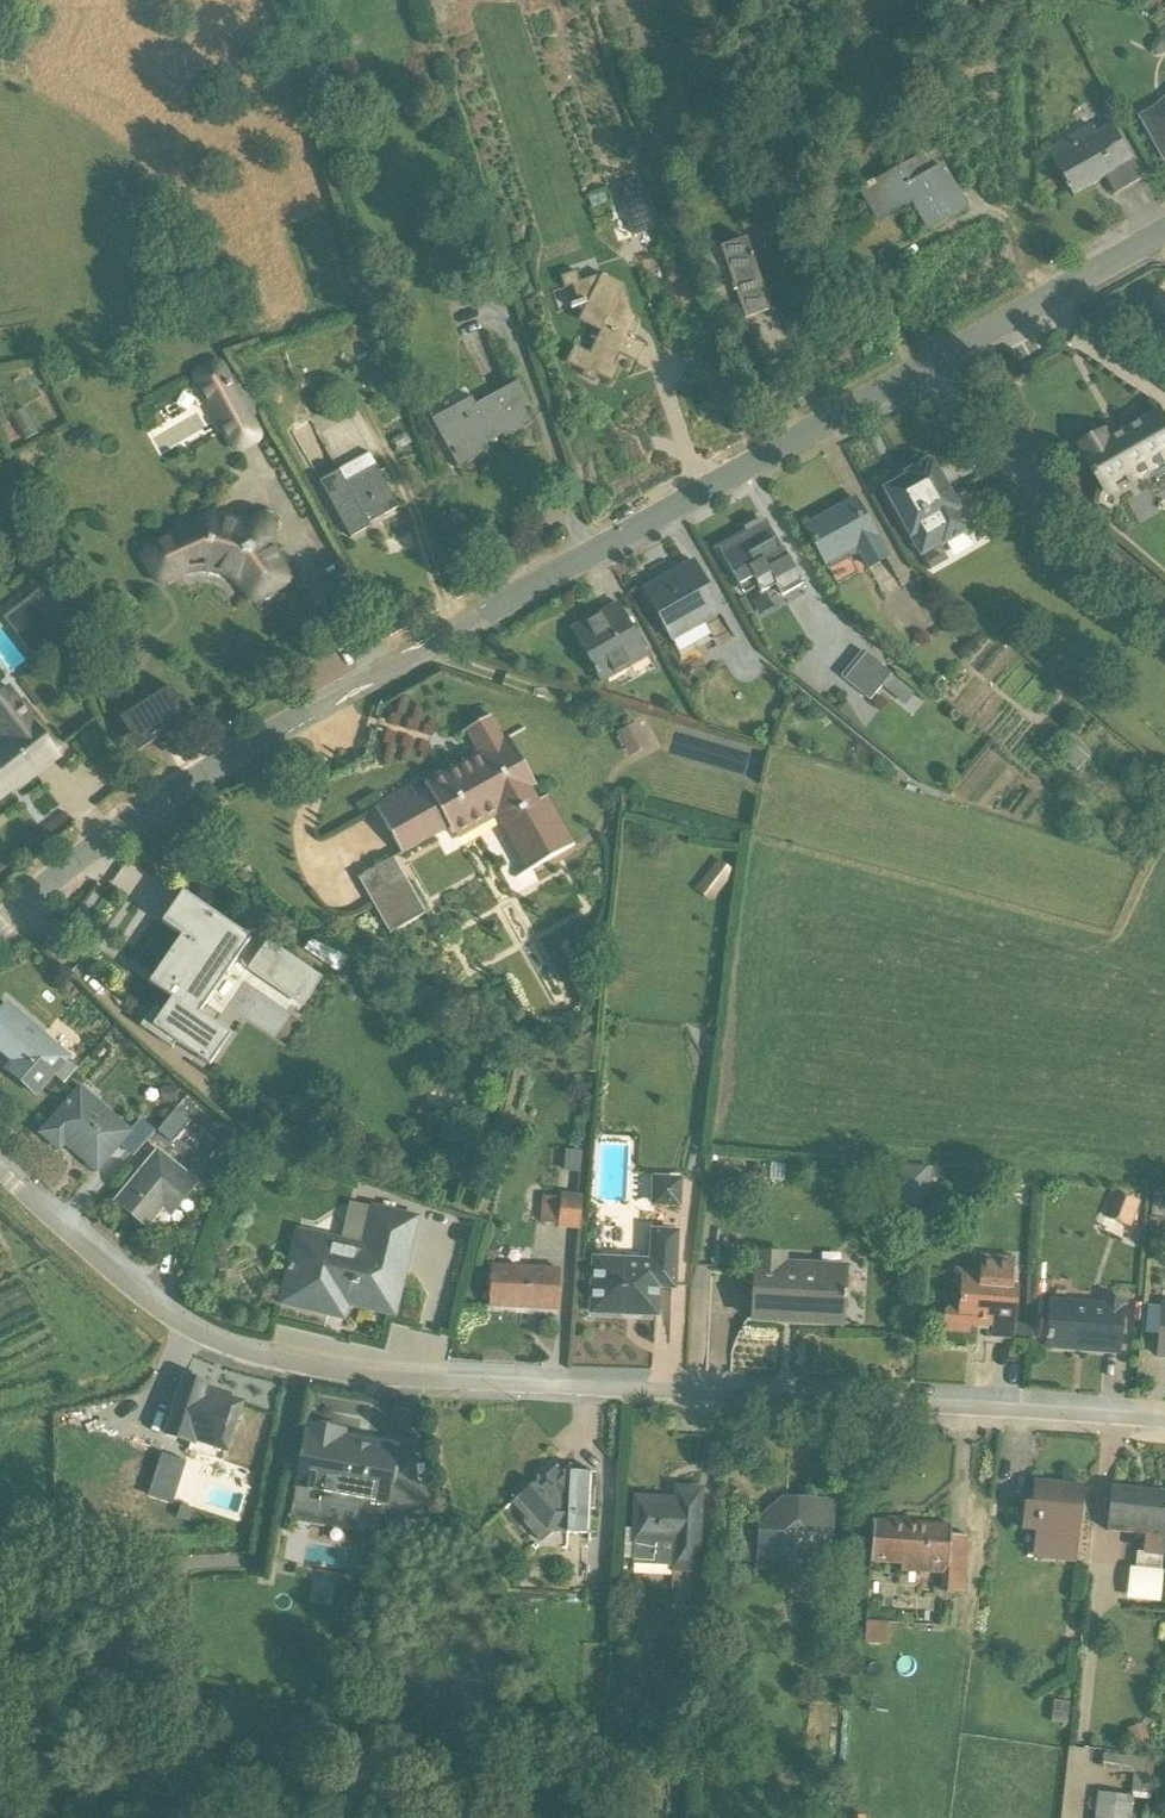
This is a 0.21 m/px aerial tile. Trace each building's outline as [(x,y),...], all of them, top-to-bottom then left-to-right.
[(1164,167),(1164,102),(1138,117),(1164,167)] [(1088,127),(1046,152),(1071,198),(1103,180),(1113,196),(1143,179),(1112,124),(1092,134),(1088,127)] [(925,235),(967,211),(942,165),(932,171),(923,155),(857,191),(875,224),(908,204),(925,235)] [(639,181),(617,189),(633,237),(658,228),(647,196),(645,197),(639,181)] [(745,194),(732,199),(743,229),(756,225),(745,194)] [(744,240),(719,249),(724,265),(703,273),(717,313),(737,306),(743,322),(769,313),(744,240)] [(596,377),(611,384),(618,369),(613,366),(618,356),(636,364),(644,348),(626,339),(627,334),(631,336),(637,325),(634,323),(635,319),(631,317),(621,287),(600,276),(579,282),(575,272),(559,278),(563,290),(571,288),(576,303),(569,305),(570,309),(578,307),(580,316),(577,322),(598,333),(588,354),(573,347),(565,363),(582,373),(580,377),(593,384),(596,377)] [(479,332),(467,338),(476,358),(488,352),(479,332)] [(218,361),(213,360),(194,370),(191,374),(190,378),(191,384),(228,450),(232,454),(236,455),(241,454),(258,445),(261,442),(263,438),(262,434),(254,418),(260,414),(238,374),(231,378),(222,363),(218,361)] [(431,421),(457,469),(484,454),(481,448),(501,437),(503,441),(532,426),(523,410),(529,407),(516,383),(474,406),(470,399),(431,421)] [(1078,447),(1109,499),(1164,467),(1164,416),(1162,410),(1110,438),(1106,431),(1078,447)] [(168,420),(148,431),(160,453),(189,437),(178,416),(169,421),(168,420)] [(368,454),(318,483),(349,540),(369,529),(368,526),(397,509),(368,454)] [(928,464),(926,462),(902,475),(904,478),(881,491),(918,560),(922,559),(928,572),(946,562),(939,549),(968,532),(931,464),(931,463),(928,464)] [(854,498),(801,527),(826,572),(856,556),(866,571),(888,559),(854,498)] [(292,580),(291,577),(276,550),(274,544),(274,538),(276,528),(275,522),(270,516),(264,513),(257,513),(241,520),(231,520),(220,515),(214,514),(208,513),(204,514),(145,547),(141,549),(139,553),(138,557),(139,561),(151,583),(153,586),(156,588),(157,588),(163,588),(165,586),(168,584),(179,580),(190,576),(198,575),(206,576),(214,577),(222,580),(232,586),(239,593),(242,597),(245,602),(250,606),(255,606),(259,605),(288,588),(290,585),(292,580)] [(745,532),(716,548),(743,595),(757,587),(761,593),(774,586),(779,595),(800,583),(765,521),(759,524),(758,521),(743,529),(745,532)] [(692,561),(639,590),(670,644),(722,614),(692,561)] [(56,637),(39,590),(2,619),(31,656),(56,637)] [(616,602),(567,629),(600,686),(648,659),(616,602)] [(881,688),(912,715),(923,701),(865,650),(841,677),(869,701),(881,688)] [(56,756),(57,759),(58,758),(55,753),(59,750),(24,701),(21,703),(8,687),(0,693),(0,740),(1,742),(0,743),(0,800),(56,756)] [(121,742),(131,758),(185,724),(174,705),(179,702),(170,688),(119,720),(129,737),(121,742)] [(409,788),(374,808),(401,857),(450,830),(456,841),(493,821),(523,873),(574,845),(546,796),(538,801),(533,791),(535,789),(505,737),(502,738),(490,717),(463,732),(475,754),(422,784),(425,790),(414,797),(409,788)] [(650,748),(636,722),(615,734),(628,759),(650,748)] [(1063,757),(1073,770),(1090,756),(1080,743),(1063,757)] [(356,878),(388,936),(425,915),(393,858),(356,878)] [(711,901),(733,870),(718,860),(697,891),(711,901)] [(248,940),(182,894),(161,925),(180,938),(148,984),(171,1000),(162,1014),(153,1007),(139,1028),(170,1050),(174,1044),(208,1067),(230,1036),(213,1025),(218,1018),(202,1007),(248,940)] [(310,940),(302,951),(337,975),(347,960),(310,940)] [(321,980),(266,942),(246,972),(301,1009),(321,980)] [(68,1059),(5,1006),(0,1012),(0,1053),(12,1063),(5,1071),(34,1096),(68,1059)] [(35,1135),(58,1155),(64,1148),(96,1175),(120,1147),(131,1156),(151,1133),(139,1123),(132,1131),(79,1086),(35,1135)] [(156,1149),(112,1203),(147,1232),(162,1214),(169,1219),(199,1184),(156,1149)] [(564,1152),(562,1173),(579,1175),(581,1153),(564,1152)] [(867,1207),(891,1231),(929,1193),(930,1169),(907,1167),(867,1207)] [(682,1178),(651,1176),(649,1208),(681,1210),(682,1178)] [(1129,1227),(1140,1200),(1115,1190),(1105,1218),(1129,1227)] [(1153,1192),(1151,1219),(1164,1220),(1164,1193),(1153,1192)] [(541,1197),(539,1224),(557,1226),(556,1229),(578,1231),(582,1198),(560,1195),(560,1199),(541,1197)] [(275,1307),(275,1308),(344,1324),(347,1310),(395,1321),(419,1217),(370,1205),(369,1206),(369,1208),(348,1204),(339,1239),(294,1229),(275,1307)] [(590,1258),(588,1316),(658,1319),(660,1291),(676,1292),(678,1231),(649,1230),(647,1261),(590,1258)] [(225,1253),(217,1250),(210,1254),(208,1260),(211,1268),(219,1270),(225,1268),(228,1260),(225,1253)] [(748,1325),(844,1330),(847,1266),(787,1261),(786,1254),(752,1252),(748,1325)] [(1012,1286),(1013,1258),(980,1256),(979,1271),(953,1270),(952,1292),(958,1293),(957,1306),(951,1306),(943,1313),(940,1333),(968,1336),(969,1328),(975,1328),(976,1331),(987,1332),(988,1329),(989,1330),(989,1339),(1012,1341),(1017,1287),(1017,1286),(1012,1286)] [(558,1270),(490,1267),(488,1310),(557,1313),(558,1270)] [(1049,1300),(1044,1351),(1120,1358),(1124,1301),(1102,1299),(1102,1305),(1049,1300)] [(1161,1304),(1161,1307),(1146,1306),(1143,1335),(1158,1336),(1156,1357),(1164,1358),(1164,1305),(1161,1304)] [(202,1394),(205,1385),(184,1378),(164,1437),(189,1447),(188,1451),(221,1461),(240,1404),(217,1397),(216,1398),(202,1394)] [(363,1518),(377,1520),(383,1516),(384,1507),(387,1507),(390,1488),(395,1484),(397,1470),(394,1463),(397,1444),(346,1435),(346,1430),(304,1424),(292,1490),(294,1491),(292,1505),(320,1510),(319,1518),(356,1525),(357,1525),(359,1513),(363,1518)] [(523,1525),(540,1543),(550,1534),(588,1535),(590,1511),(592,1511),(594,1474),(575,1473),(569,1467),(561,1473),(555,1466),(545,1477),(535,1476),(535,1486),(531,1486),(511,1504),(523,1518),(523,1525)] [(1083,1486),(1032,1480),(1029,1504),(1022,1504),(1020,1532),(1033,1534),(1031,1560),(1074,1565),(1083,1486)] [(670,1574),(698,1576),(703,1489),(673,1486),(672,1498),(633,1496),(631,1530),(624,1530),(622,1560),(632,1561),(633,1566),(670,1568),(670,1574)] [(1109,1487),(1104,1533),(1144,1538),(1142,1553),(1136,1553),(1134,1567),(1128,1567),(1125,1600),(1158,1604),(1163,1571),(1160,1570),(1164,1528),(1164,1493),(1109,1487)] [(757,1518),(755,1572),(808,1574),(831,1554),(833,1501),(780,1498),(757,1518)] [(872,1521),(869,1564),(900,1566),(900,1573),(903,1574),(902,1585),(920,1586),(920,1575),(941,1577),(940,1593),(963,1595),(967,1537),(949,1536),(950,1526),(906,1524),(907,1520),(887,1518),(887,1522),(872,1521)] [(865,1643),(889,1644),(890,1621),(865,1620),(865,1643)] [(1151,1794),(1153,1756),(1101,1754),(1100,1770),(1134,1772),(1133,1793),(1151,1794)] [(1133,1794),(1092,1793),(1091,1817),(1132,1817),(1133,1794)]
